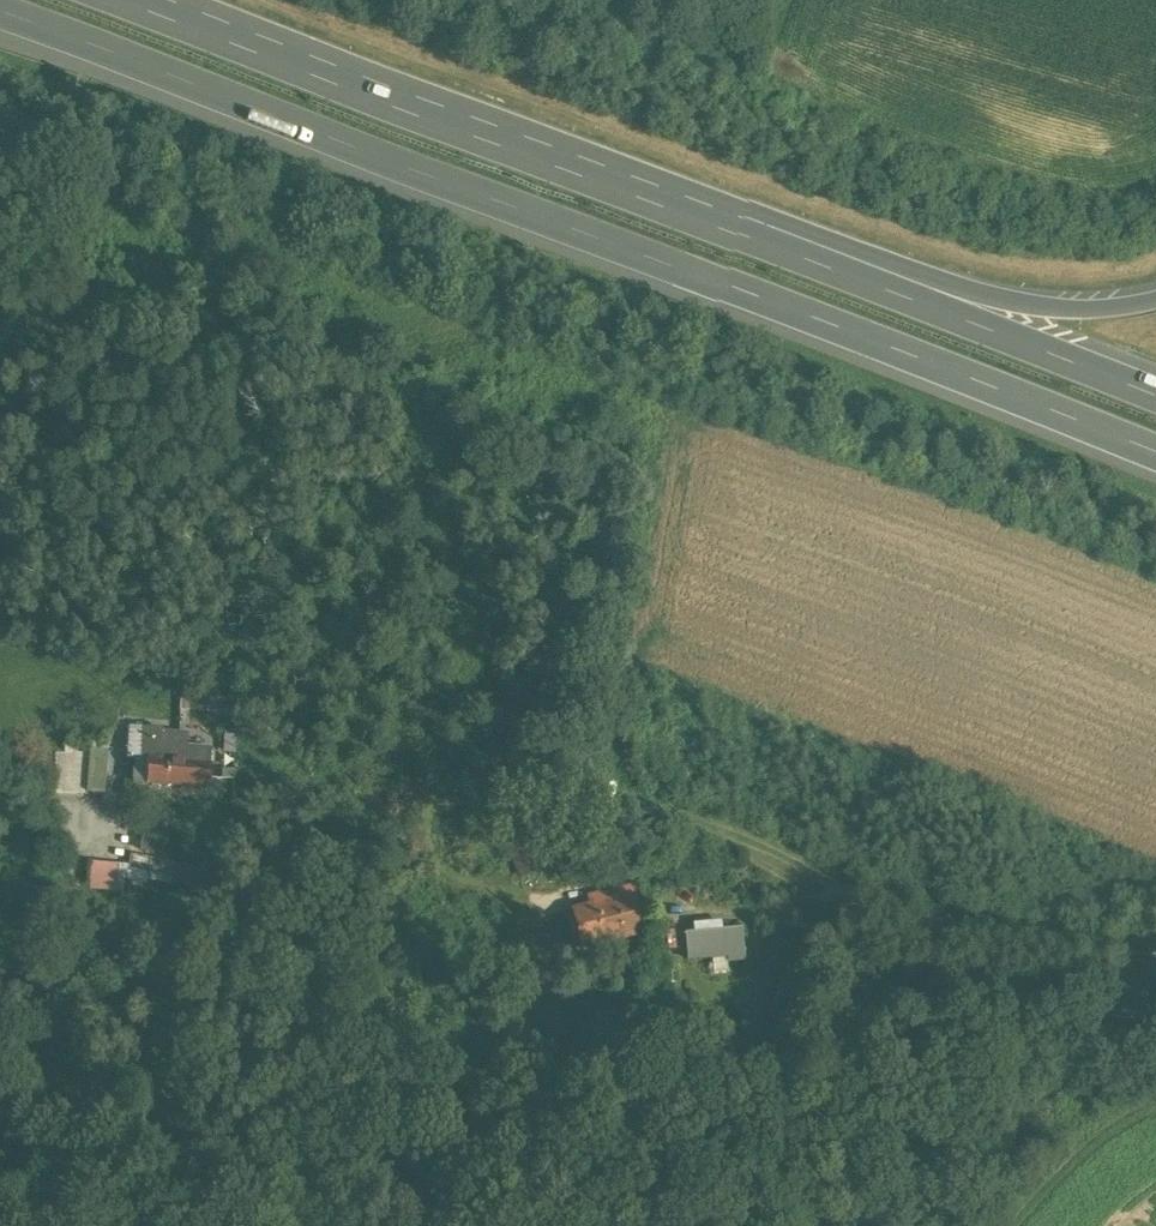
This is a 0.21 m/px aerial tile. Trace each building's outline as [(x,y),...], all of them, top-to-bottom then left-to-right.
[(183,741),(157,739),(157,735),(128,734),(126,763),(135,763),(134,791),(207,794),(208,756),(182,754),(183,741)] [(105,752),(90,751),(86,797),(101,799),(105,752)] [(140,855),(150,858),(154,839),(144,837),(140,855)] [(131,862),(127,884),(141,887),(143,879),(174,884),(176,871),(131,862)] [(93,896),(93,898),(102,899),(103,893),(120,894),(122,873),(91,870),(89,891),(94,892),(93,896)] [(638,887),(586,899),(588,907),(571,912),(580,949),(647,934),(638,887)] [(719,923),(696,925),(696,933),(686,934),(689,958),(728,954),(729,960),(744,959),(741,928),(720,930),(719,923)]
